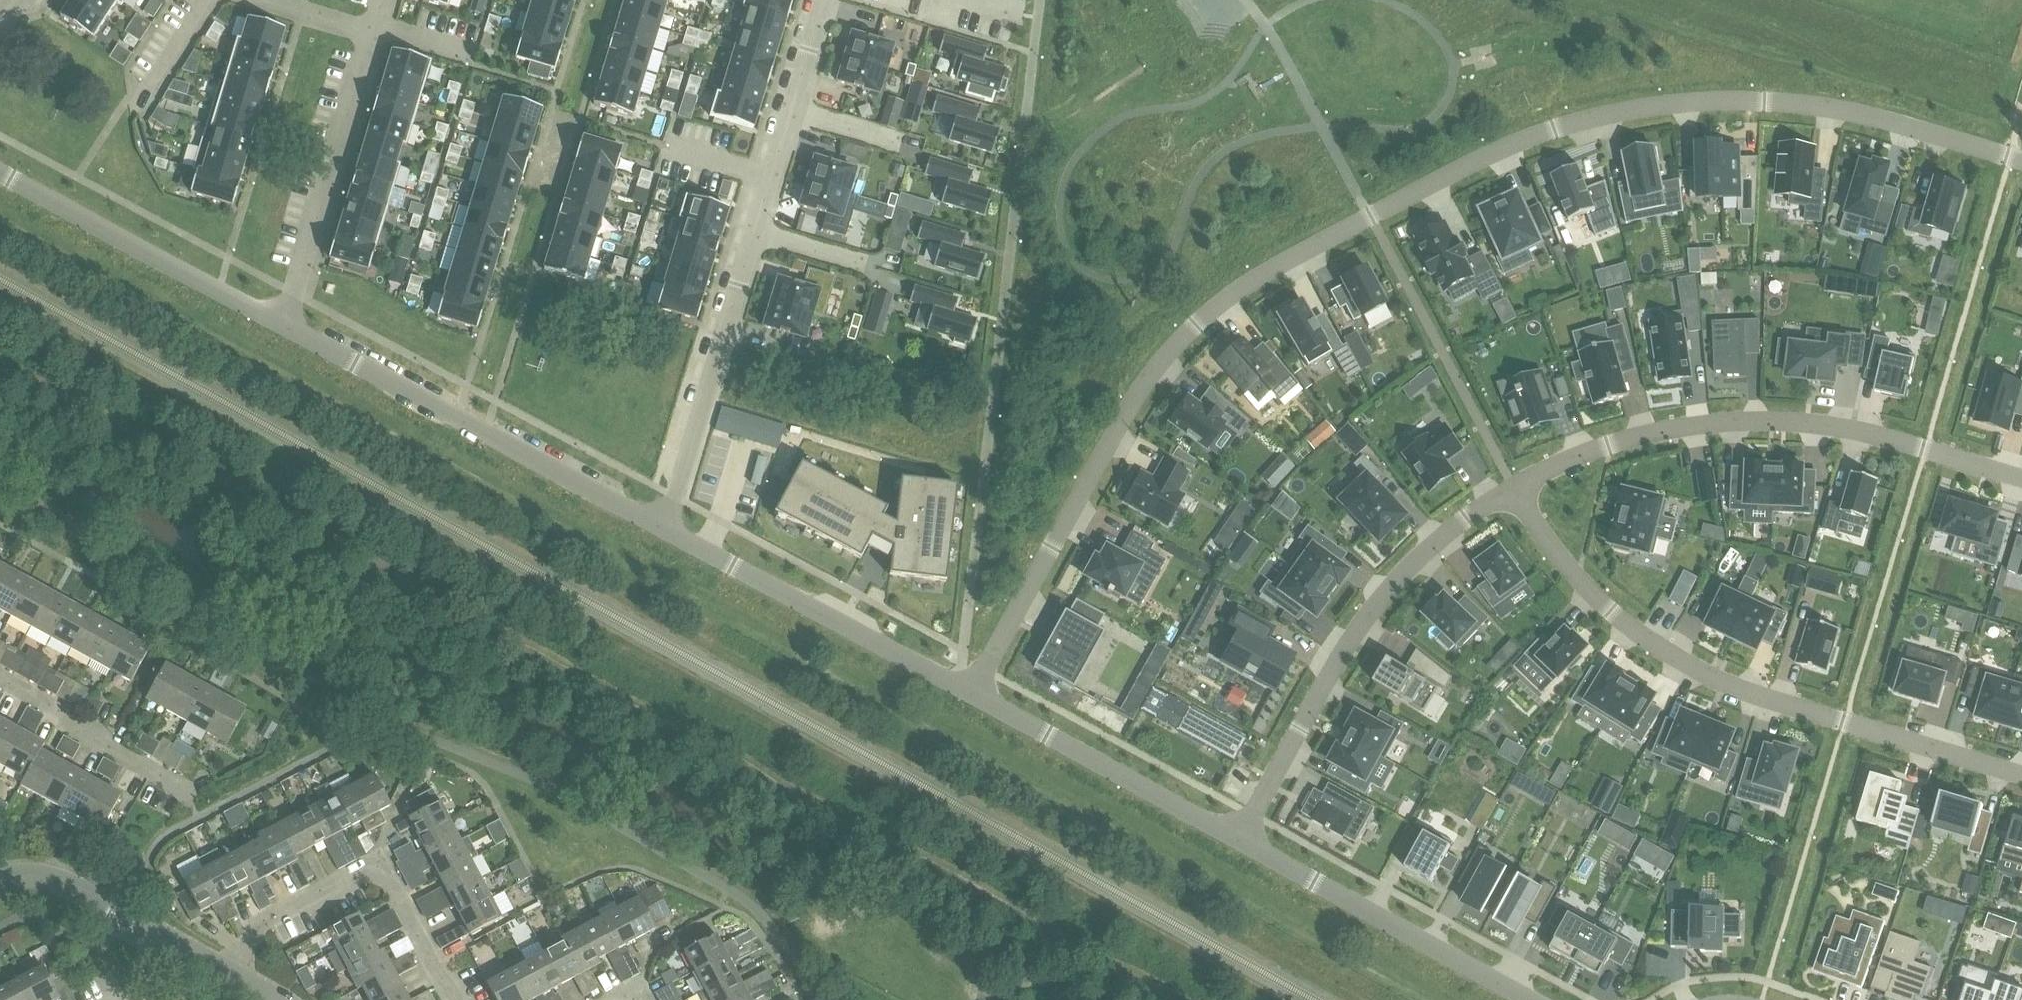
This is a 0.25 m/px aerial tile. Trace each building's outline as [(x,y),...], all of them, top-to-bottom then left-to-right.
[(106,20),(75,0),(71,0),(60,17),(94,39),(106,20)] [(122,5),(115,0),(75,0),(106,20),(118,3),(122,5)] [(155,0),(151,0),(143,11),(153,18),(162,5),(155,0)] [(471,11),(482,14),(487,0),(474,0),(471,11)] [(529,13),(568,24),(574,3),(575,4),(575,3),(566,0),(533,0),(529,13)] [(645,0),(625,0),(620,16),(659,28),(665,6),(645,0)] [(724,0),(713,0),(711,5),(723,9),(726,0),(724,0)] [(787,19),(793,0),(745,0),(743,6),(787,19)] [(741,29),(780,40),(786,19),(787,20),(787,19),(743,6),(747,8),(741,29)] [(568,24),(529,13),(522,35),(562,47),(562,46),(561,45),(568,24)] [(489,15),(487,24),(499,27),(501,19),(489,15)] [(659,28),(620,16),(614,37),(613,37),(612,38),(652,50),(659,28)] [(237,39),(278,51),(285,29),(248,18),(242,40),(237,38),(237,39)] [(210,29),(220,36),(225,29),(215,22),(210,29)] [(124,31),(128,34),(139,41),(143,34),(129,24),(124,31)] [(499,27),(487,24),(484,32),(496,36),(499,27)] [(688,27),(685,36),(697,39),(700,31),(688,27)] [(216,43),(220,36),(210,29),(205,37),(216,43)] [(734,51),(774,63),(774,62),(773,61),(780,40),(741,29),(734,51)] [(700,31),(698,40),(709,43),(712,35),(700,31)] [(128,34),(123,42),(134,48),(139,41),(128,34)] [(555,69),(562,47),(522,35),(515,57),(555,69)] [(1000,91),(1004,78),(1000,77),(1003,69),(980,62),(984,48),(940,35),(936,50),(958,57),(952,78),(996,92),(996,90),(1000,91)] [(695,48),(697,39),(685,36),(683,45),(695,48)] [(612,38),(609,50),(610,50),(607,60),(646,72),(652,50),(612,38)] [(843,62),(884,75),(892,50),(851,38),(843,62)] [(237,39),(230,61),(273,74),(273,73),(272,72),(278,51),(237,39)] [(707,52),(709,43),(698,40),(695,48),(707,52)] [(385,71),(425,83),(432,61),(392,50),(385,71)] [(734,51),(728,72),(767,84),(774,63),(734,51)] [(195,63),(188,60),(182,70),(194,73),(197,63),(195,63)] [(646,72),(607,60),(600,82),(639,93),(646,72)] [(220,81),(219,81),(266,95),(273,74),(230,61),(224,82),(220,81)] [(877,98),(884,75),(843,62),(836,86),(877,98)] [(901,80),(909,82),(913,70),(905,68),(901,80)] [(913,83),(928,88),(933,74),(917,69),(913,83)] [(684,74),(672,70),(669,79),(681,82),(684,74)] [(425,83),(385,71),(379,92),(419,104),(425,83)] [(767,85),(767,84),(728,72),(722,94),(717,92),(717,93),(760,106),(766,85),(767,85)] [(687,84),(699,88),(702,79),(690,76),(687,84)] [(669,79),(666,87),(678,91),(681,82),(669,79)] [(266,96),(266,95),(219,81),(213,103),(258,117),(265,96),(266,96)] [(447,90),(451,91),(459,93),(461,85),(450,81),(447,90)] [(189,85),(177,82),(174,91),(186,95),(189,85)] [(639,93),(600,82),(594,104),(632,116),(639,93)] [(910,95),(926,100),(929,88),(928,88),(913,83),(910,95)] [(699,88),(687,84),(685,92),(697,96),(699,88)] [(186,95),(171,91),(168,100),(183,105),(186,95)] [(455,105),(459,93),(451,91),(447,103),(455,105)] [(419,104),(379,92),(373,112),(413,124),(419,104)] [(760,106),(717,93),(710,116),(753,129),(760,106)] [(933,95),(928,111),(951,118),(945,139),(989,152),(996,129),(973,122),(977,109),(933,95)] [(503,97),(497,120),(535,131),(542,109),(503,97)] [(473,113),(476,104),(464,100),(461,109),(473,113)] [(672,113),(675,104),(663,101),(660,109),(672,113)] [(258,117),(213,103),(206,125),(252,139),(258,117)] [(169,114),(158,107),(152,118),(162,124),(169,114)] [(461,109),(458,117),(471,121),(473,113),(461,109)] [(413,124),(373,112),(373,113),(374,114),(368,134),(407,145),(413,124)] [(900,119),(885,114),(882,126),(897,130),(900,119)] [(529,152),(535,131),(497,120),(490,141),(530,153),(529,152)] [(437,123),(435,131),(447,135),(449,126),(437,123)] [(252,139),(206,125),(200,147),(245,161),(252,139)] [(444,143),(447,135),(435,131),(432,140),(444,143)] [(362,154),(400,166),(400,165),(396,164),(402,145),(406,146),(407,145),(368,134),(362,154)] [(583,137),(576,159),(616,171),(623,148),(583,137)] [(490,141),(484,163),(523,175),(530,153),(490,141)] [(168,148),(155,144),(152,154),(165,158),(168,148)] [(451,144),(448,152),(460,156),(463,148),(451,144)] [(1757,212),(1759,158),(1740,159),(1740,148),(1723,149),(1722,144),(1697,145),(1700,200),(1739,198),(1740,212),(1757,212)] [(1821,222),(1825,177),(1811,176),(1814,147),(1782,144),(1778,194),(1791,196),(1791,204),(1807,206),(1806,220),(1821,222)] [(245,161),(200,147),(193,169),(240,183),(240,182),(239,182),(245,161)] [(1664,193),(1655,148),(1624,155),(1630,185),(1621,187),(1627,214),(1643,211),(1646,211),(1646,210),(1667,206),(1664,193)] [(460,156),(448,152),(445,161),(457,165),(460,156)] [(362,154),(355,175),(394,186),(400,166),(362,154)] [(807,182),(848,194),(856,170),(815,157),(807,182)] [(168,161),(157,158),(154,166),(166,170),(168,161)] [(926,158),(921,173),(944,180),(938,201),(982,215),(989,192),(965,185),(970,171),(926,158)] [(609,193),(616,171),(576,159),(576,160),(577,160),(570,181),(609,193)] [(1851,186),(1843,212),(1864,218),(1861,229),(1885,236),(1888,226),(1889,226),(1895,206),(1882,202),(1884,193),(1883,192),(1891,165),(1875,161),(1874,165),(1862,161),(1854,187),(1851,186)] [(523,176),(523,175),(484,163),(477,185),(516,197),(522,176),(523,176)] [(434,176),(437,168),(425,164),(422,172),(434,176)] [(1606,181),(1588,188),(1579,166),(1552,177),(1569,221),(1587,214),(1596,236),(1618,228),(1606,181)] [(240,183),(193,169),(193,170),(197,171),(191,193),(233,205),(240,183)] [(651,182),(654,173),(642,170),(639,178),(651,182)] [(434,176),(422,172),(420,181),(432,184),(434,176)] [(349,196),(388,207),(394,186),(355,175),(349,196)] [(1939,176),(1938,180),(1936,179),(1926,212),(1915,209),(1908,232),(1930,238),(1933,229),(1952,234),(1965,188),(1955,185),(1956,181),(1939,176)] [(651,182),(639,178),(637,187),(648,191),(651,182)] [(718,195),(728,198),(733,183),(723,180),(718,195)] [(602,215),(609,193),(570,181),(564,202),(563,202),(563,203),(602,215)] [(848,194),(807,182),(800,206),(841,218),(848,194)] [(477,185),(470,207),(509,219),(516,197),(477,185)] [(437,188),(435,196),(447,200),(449,191),(437,188)] [(1540,206),(1527,211),(1519,193),(1507,198),(1505,194),(1482,205),(1484,209),(1482,210),(1505,260),(1542,243),(1539,236),(1551,230),(1540,206)] [(890,194),(887,206),(895,208),(898,196),(890,194)] [(897,208),(921,215),(925,202),(901,194),(897,208)] [(349,196),(343,216),(382,228),(388,207),(349,196)] [(447,200),(435,196),(432,205),(444,208),(447,200)] [(686,196),(679,218),(722,231),(729,209),(686,196)] [(413,215),(422,217),(425,207),(411,203),(408,213),(413,215)] [(596,237),(602,215),(563,203),(559,215),(560,215),(557,225),(596,237)] [(895,208),(887,206),(883,217),(891,219),(895,208)] [(507,229),(506,228),(509,219),(470,207),(464,229),(504,241),(507,229)] [(896,209),(893,219),(909,224),(912,214),(896,209)] [(629,213),(626,222),(638,226),(641,217),(629,213)] [(413,215),(410,226),(418,229),(422,217),(413,215)] [(375,248),(382,228),(343,216),(337,236),(336,236),(336,237),(375,248)] [(684,220),(677,241),(716,253),(722,231),(679,218),(679,219),(684,220)] [(635,234),(638,226),(626,222),(623,231),(635,234)] [(918,222),(914,237),(937,244),(930,265),(974,278),(981,255),(958,249),(962,235),(918,222)] [(646,223),(643,231),(655,235),(657,226),(646,223)] [(1503,291),(1484,253),(1466,262),(1464,259),(1466,258),(1457,241),(1455,242),(1446,224),(1418,239),(1428,257),(1424,259),(1433,275),(1436,274),(1446,292),(1472,278),(1484,301),(1503,291)] [(589,259),(596,237),(557,225),(551,247),(589,259)] [(464,229),(457,251),(496,262),(502,241),(503,242),(504,241),(464,229)] [(434,243),(436,235),(424,231),(422,240),(434,243)] [(655,235),(643,231),(640,240),(652,243),(655,235)] [(375,248),(336,237),(329,258),(369,270),(375,248)] [(434,243),(422,240),(419,248),(431,252),(434,243)] [(716,253),(677,241),(671,263),(709,275),(715,255),(715,254),(716,253)] [(1865,257),(1882,262),(1887,247),(1869,242),(1865,257)] [(409,258),(412,249),(400,246),(398,254),(409,258)] [(1567,259),(1561,246),(1551,250),(1557,263),(1567,259)] [(583,281),(589,259),(551,247),(544,269),(583,281)] [(1702,273),(1702,249),(1688,250),(1689,274),(1702,273)] [(451,272),(489,284),(496,262),(457,251),(451,272)] [(393,265),(406,269),(409,260),(396,256),(393,265)] [(627,261),(615,257),(613,265),(625,269),(627,261)] [(709,275),(671,263),(664,285),(704,297),(704,296),(703,296),(709,275)] [(1627,264),(1597,272),(1601,289),(1631,281),(1627,264)] [(625,269),(613,265),(610,274),(622,278),(625,269)] [(632,266),(630,275),(642,278),(644,270),(632,266)] [(1345,288),(1332,295),(1339,309),(1345,305),(1353,321),(1385,304),(1366,266),(1341,280),(1345,288)] [(451,272),(444,294),(484,306),(484,305),(483,305),(489,284),(451,272)] [(421,287),(423,279),(411,275),(409,284),(421,287)] [(779,277),(771,302),(812,314),(820,289),(779,277)] [(1683,311),(1684,318),(1688,318),(1690,333),(1701,331),(1696,277),(1678,279),(1683,311)] [(1880,284),(1856,280),(1854,295),(1878,298),(1880,284)] [(620,294),(619,296),(632,300),(636,286),(627,284),(623,282),(620,294)] [(421,287),(409,284),(406,292),(418,296),(421,287)] [(704,297),(664,285),(657,308),(697,320),(704,297)] [(967,342),(973,319),(950,312),(954,298),(911,285),(906,300),(929,307),(923,328),(950,337),(949,341),(962,345),(963,340),(967,342)] [(1627,308),(1622,287),(1607,291),(1611,312),(1627,308)] [(870,309),(887,314),(893,294),(876,289),(870,309)] [(444,294),(437,317),(477,329),(484,306),(444,294)] [(1934,296),(1931,313),(1943,315),(1946,298),(1934,296)] [(1342,346),(1327,320),(1317,327),(1301,301),(1277,315),(1279,318),(1276,320),(1283,332),(1286,330),(1302,357),(1308,366),(1342,346)] [(812,314),(771,302),(764,325),(805,338),(812,314)] [(1517,317),(1514,311),(1501,318),(1504,324),(1517,317)] [(851,326),(859,328),(862,316),(854,313),(851,326)] [(1682,317),(1651,322),(1660,380),(1691,375),(1682,317)] [(1746,332),(1760,331),(1759,319),(1713,321),(1715,372),(1724,372),(1724,376),(1748,375),(1746,332)] [(859,328),(851,326),(847,337),(855,339),(859,328)] [(1580,352),(1582,362),(1574,364),(1579,382),(1588,380),(1595,405),(1628,395),(1622,373),(1635,369),(1623,326),(1608,330),(1612,343),(1580,352)] [(1346,344),(1351,354),(1365,347),(1357,331),(1343,339),(1346,344)] [(1808,383),(1817,384),(1818,380),(1834,382),(1836,365),(1845,366),(1846,362),(1860,364),(1863,339),(1811,332),(1809,346),(1782,343),(1780,362),(1790,363),(1788,376),(1809,378),(1808,383)] [(1889,349),(1891,339),(1875,336),(1867,369),(1879,372),(1875,391),(1883,392),(1882,394),(1906,399),(1916,355),(1889,349)] [(1243,340),(1218,361),(1245,391),(1248,389),(1258,401),(1270,390),(1279,400),(1298,384),(1262,344),(1253,352),(1243,340)] [(1360,371),(1353,358),(1341,364),(1349,378),(1360,371)] [(1541,373),(1519,381),(1517,382),(1518,383),(1520,389),(1518,390),(1520,395),(1510,399),(1510,398),(1509,399),(1509,400),(1521,433),(1542,426),(1541,425),(1545,423),(1545,424),(1557,419),(1541,373)] [(2021,402),(2021,380),(2021,383),(1989,374),(1975,421),(2009,430),(2017,400),(2021,402)] [(1554,381),(1561,400),(1572,396),(1566,377),(1554,381)] [(1214,391),(1202,407),(1188,397),(1170,422),(1206,448),(1224,425),(1237,434),(1247,421),(1214,391)] [(1325,423),(1313,433),(1321,442),(1333,432),(1325,423)] [(1335,434),(1342,441),(1348,436),(1361,450),(1367,444),(1347,423),(1335,434)] [(1428,436),(1403,454),(1413,467),(1412,468),(1419,477),(1420,477),(1430,491),(1455,473),(1444,459),(1460,448),(1461,450),(1462,449),(1445,426),(1429,438),(1428,436)] [(1339,501),(1377,541),(1404,516),(1372,482),(1380,474),(1363,455),(1353,464),(1364,476),(1339,501)] [(1164,460),(1157,472),(1159,474),(1155,480),(1141,473),(1125,502),(1167,525),(1183,496),(1177,492),(1187,473),(1164,460)] [(1288,461),(1268,482),(1274,489),(1295,467),(1288,461)] [(892,549),(889,575),(946,582),(957,485),(901,479),(895,524),(883,517),(887,509),(801,463),(774,513),(860,559),(872,538),(892,549)] [(1731,511),(1773,513),(1776,466),(1766,466),(1766,464),(1748,463),(1747,468),(1747,485),(1732,484),(1731,511)] [(1785,466),(1776,466),(1773,513),(1815,515),(1816,486),(1803,485),(1804,466),(1785,465),(1785,466)] [(1714,470),(1698,472),(1702,502),(1718,500),(1714,470)] [(1822,529),(1836,533),(1839,522),(1865,529),(1878,481),(1852,474),(1844,505),(1829,501),(1822,529)] [(1621,507),(1618,517),(1675,531),(1678,520),(1664,517),(1668,500),(1645,495),(1646,491),(1630,487),(1629,490),(1624,489),(1620,507),(1621,507)] [(1282,492),(1272,505),(1291,519),(1299,507),(1282,492)] [(1983,544),(1978,561),(1997,567),(2005,540),(1991,536),(1998,515),(1980,510),(1981,508),(1969,505),(1969,506),(1948,500),(1942,519),(1946,520),(1942,532),(1983,544)] [(1241,502),(1234,513),(1246,521),(1253,511),(1241,502)] [(1675,531),(1618,517),(1616,526),(1615,526),(1610,543),(1615,545),(1614,549),(1630,553),(1631,549),(1654,555),(1659,539),(1673,542),(1675,531)] [(1288,563),(1329,592),(1335,584),(1338,586),(1348,571),(1335,562),(1336,561),(1331,558),(1338,548),(1307,526),(1299,538),(1304,541),(1288,563)] [(1106,546),(1100,558),(1095,556),(1085,575),(1101,584),(1099,588),(1118,598),(1120,595),(1124,597),(1137,574),(1153,583),(1165,560),(1149,552),(1153,544),(1131,533),(1120,554),(1106,546)] [(1806,559),(1812,538),(1799,535),(1793,556),(1806,559)] [(1500,547),(1478,563),(1490,580),(1478,588),(1494,609),(1528,584),(1515,567),(1518,565),(1510,553),(1507,555),(1500,547)] [(2015,547),(2007,571),(2021,576),(2021,549),(2015,547)] [(1240,567),(1246,560),(1233,550),(1227,558),(1240,567)] [(1323,600),(1329,592),(1288,563),(1273,584),(1268,581),(1259,593),(1290,615),(1297,605),(1302,609),(1303,608),(1315,617),(1326,603),(1323,600)] [(10,569),(0,564),(0,587),(10,569)] [(1763,574),(1750,568),(1746,576),(1759,583),(1763,574)] [(11,615),(30,580),(10,569),(0,587),(0,609),(11,615)] [(1812,571),(1807,586),(1838,595),(1842,579),(1812,571)] [(1684,608),(1698,582),(1684,574),(1670,600),(1684,608)] [(1223,581),(1211,575),(1187,620),(1200,626),(1223,581)] [(1752,597),(1753,597),(1759,583),(1746,576),(1737,595),(1720,587),(1712,604),(1716,606),(1706,626),(1732,638),(1752,597)] [(50,591),(30,580),(11,615),(31,626),(50,591)] [(31,626),(51,637),(70,602),(50,591),(31,626)] [(1458,606),(1446,595),(1439,601),(1437,600),(1424,613),(1444,632),(1438,638),(1450,650),(1456,644),(1461,648),(1489,619),(1466,597),(1458,606)] [(1752,597),(1732,638),(1732,639),(1758,650),(1766,632),(1777,638),(1788,614),(1753,597),(1752,597)] [(1098,628),(1105,615),(1076,599),(1069,612),(1065,610),(1034,667),(1073,688),(1105,632),(1098,628)] [(51,637),(71,648),(90,613),(70,602),(51,637)] [(1234,652),(1228,663),(1275,688),(1292,657),(1265,642),(1272,629),(1238,611),(1231,625),(1240,630),(1234,640),(1239,643),(1234,652)] [(1967,612),(1964,625),(1962,631),(1973,634),(1978,615),(1967,612)] [(90,613),(71,648),(90,659),(110,624),(90,613)] [(1810,620),(1797,664),(1826,672),(1829,663),(1833,664),(1837,649),(1834,648),(1839,629),(1810,620)] [(90,659),(110,670),(130,635),(110,624),(90,659)] [(1581,655),(1588,647),(1574,634),(1573,635),(1566,629),(1552,644),(1543,636),(1525,654),(1554,682),(1569,666),(1572,669),(1584,657),(1581,655)] [(130,635),(110,670),(131,681),(150,647),(130,635)] [(1511,639),(1504,647),(1513,656),(1520,648),(1511,639)] [(8,669),(16,655),(7,650),(0,663),(0,664),(8,669)] [(1406,669),(1389,658),(1375,682),(1425,712),(1435,694),(1441,697),(1453,678),(1418,650),(1406,669)] [(16,655),(8,669),(16,673),(24,659),(16,655)] [(1897,689),(1896,693),(1938,706),(1947,675),(1905,663),(1901,674),(1897,672),(1892,688),(1897,689)] [(167,710),(186,675),(165,664),(146,699),(167,710)] [(1586,706),(1608,720),(1631,682),(1623,677),(1624,676),(1608,666),(1599,682),(1588,675),(1572,700),(1585,708),(1586,706)] [(2001,725),(2015,679),(2014,679),(1990,671),(1976,717),(2001,725)] [(39,686),(48,690),(55,676),(47,672),(39,686)] [(206,686),(186,675),(167,710),(187,721),(206,686)] [(2015,675),(2014,679),(2015,679),(2001,725),(2021,731),(2021,677),(2015,675)] [(64,681),(55,676),(48,690),(56,695),(64,681)] [(1640,687),(1631,682),(1608,720),(1631,734),(1630,736),(1642,743),(1658,718),(1647,711),(1656,696),(1640,686),(1640,687)] [(187,721),(207,732),(226,697),(206,686),(187,721)] [(1168,696),(1152,688),(1140,710),(1155,719),(1168,696)] [(87,712),(95,698),(87,694),(79,708),(87,712)] [(246,709),(226,697),(207,732),(227,743),(246,709)] [(1120,709),(1118,713),(1132,721),(1141,705),(1127,697),(1120,709)] [(95,698),(87,712),(96,717),(104,703),(95,698)] [(20,721),(28,725),(36,711),(28,707),(20,721)] [(1246,739),(1189,708),(1176,731),(1234,762),(1246,739)] [(44,716),(36,711),(28,725),(36,730),(44,716)] [(1709,722),(1683,711),(1676,730),(1664,725),(1652,754),(1665,759),(1667,754),(1692,764),(1709,722)] [(1357,712),(1344,736),(1386,759),(1405,724),(1382,712),(1376,722),(1357,712)] [(25,733),(5,722),(0,731),(0,765),(6,768),(25,733)] [(1735,732),(1709,722),(1692,764),(1717,774),(1714,779),(1727,784),(1739,755),(1727,751),(1735,732)] [(45,744),(25,733),(6,768),(25,778),(21,785),(23,786),(42,751),(41,751),(45,744)] [(144,752),(151,738),(143,733),(135,747),(144,752)] [(56,750),(64,754),(72,740),(64,736),(56,750)] [(1366,794),(1386,759),(1344,736),(1330,761),(1347,770),(1341,781),(1366,794)] [(151,738),(144,752),(152,757),(160,743),(151,738)] [(1527,750),(1507,739),(1499,756),(1518,766),(1527,750)] [(72,740),(64,754),(73,759),(80,745),(72,740)] [(1775,749),(1767,746),(1762,763),(1748,759),(1737,798),(1761,805),(1765,790),(1786,796),(1799,752),(1776,745),(1775,749)] [(43,797),(62,762),(42,751),(23,786),(43,797)] [(183,774),(191,760),(183,755),(175,769),(183,774)] [(104,776),(112,762),(103,758),(96,772),(104,776)] [(191,760),(183,774),(192,779),(200,765),(191,760)] [(1574,768),(1563,761),(1550,782),(1561,789),(1574,768)] [(62,762),(43,797),(63,809),(82,773),(62,762)] [(112,762),(104,776),(112,781),(120,767),(112,762)] [(1523,791),(1530,778),(1518,771),(1511,785),(1523,791)] [(82,773),(63,809),(83,820),(103,785),(82,773)] [(329,784),(335,795),(352,827),(361,822),(367,833),(377,828),(354,785),(348,774),(329,784)] [(377,828),(386,823),(380,812),(391,806),(374,774),(354,785),(377,828)] [(1899,826),(1905,806),(1907,801),(1898,798),(1902,783),(1871,774),(1857,821),(1888,830),(1890,824),(1897,826),(1899,826)] [(1609,814),(1624,786),(1606,777),(1591,805),(1609,814)] [(103,785),(83,820),(102,830),(121,795),(103,785)] [(1375,808),(1351,795),(1345,806),(1315,789),(1302,813),(1315,820),(1314,821),(1343,837),(1344,836),(1356,843),(1375,808)] [(352,827),(335,795),(316,805),(339,848),(348,843),(342,832),(352,827)] [(1984,807),(1942,795),(1933,825),(1973,837),(1969,852),(1982,856),(1989,833),(1977,829),(1984,807)] [(414,806),(418,814),(409,819),(410,819),(396,827),(400,834),(413,827),(419,839),(451,822),(441,802),(437,804),(433,796),(414,806)] [(297,815),(313,847),(323,842),(329,853),(339,848),(316,805),(297,815)] [(1491,816),(1478,809),(1470,823),(1483,830),(1491,816)] [(1672,812),(1660,843),(1678,850),(1690,819),(1672,812)] [(1739,834),(1743,818),(1731,814),(1727,830),(1739,834)] [(297,815),(278,825),(294,857),(295,857),(297,860),(297,862),(307,880),(314,877),(301,853),(313,847),(297,815)] [(2015,817),(2006,846),(2007,846),(2004,858),(2008,859),(2016,862),(2021,863),(2021,819),(2015,817)] [(509,839),(499,820),(487,826),(497,845),(509,839)] [(413,855),(418,864),(461,841),(461,840),(451,822),(419,839),(424,849),(413,855)] [(258,836),(260,840),(261,840),(277,872),(289,866),(293,874),(291,875),(299,891),(310,886),(307,880),(297,862),(297,860),(295,857),(294,857),(278,825),(258,836)] [(1418,847),(1407,868),(1433,883),(1441,868),(1453,874),(1461,860),(1449,854),(1455,843),(1428,828),(1418,847)] [(1638,837),(1627,831),(1620,844),(1631,849),(1638,837)] [(461,840),(461,841),(418,864),(423,874),(434,868),(439,877),(471,860),(471,859),(478,855),(468,836),(461,840)] [(1647,858),(1655,845),(1644,839),(1636,852),(1647,858)] [(266,878),(277,872),(261,840),(260,840),(242,850),(268,901),(275,897),(266,878)] [(1463,877),(1475,884),(1468,898),(1467,897),(1464,903),(1472,908),(1472,907),(1484,914),(1486,909),(1493,913),(1513,877),(1506,873),(1507,871),(1489,861),(1494,853),(1480,845),(1463,877)] [(261,904),(268,901),(242,850),(223,860),(239,892),(251,885),(261,904)] [(227,898),(239,892),(223,860),(204,870),(230,921),(237,917),(227,898)] [(471,860),(439,877),(445,887),(433,893),(438,902),(481,880),(471,860)] [(224,924),(230,921),(204,870),(183,880),(188,889),(177,895),(191,922),(203,916),(201,912),(213,905),(224,924)] [(1975,896),(1980,878),(1968,874),(1962,892),(1975,896)] [(1522,925),(1521,924),(1528,913),(1540,919),(1557,888),(1544,880),(1539,889),(1521,879),(1520,881),(1513,877),(1493,913),(1500,917),(1498,921),(1509,927),(1508,929),(1517,934),(1522,925)] [(455,906),(460,915),(491,899),(481,880),(438,902),(443,912),(455,906)] [(1681,882),(1668,881),(1667,903),(1680,903),(1681,882)] [(619,909),(636,940),(656,930),(653,925),(670,915),(655,887),(638,896),(639,898),(619,909)] [(1900,891),(1892,889),(1888,901),(1896,903),(1900,891)] [(491,899),(460,915),(465,925),(436,940),(441,950),(470,935),(471,936),(502,919),(491,899)] [(1551,950),(1575,963),(1597,923),(1560,903),(1549,924),(1561,931),(1551,950)] [(1672,911),(1672,937),(1693,937),(1692,949),(1702,949),(1701,952),(1723,952),(1723,938),(1741,938),(1742,915),(1723,914),(1724,905),(1694,904),(1693,911),(1672,911)] [(1951,904),(1947,921),(1961,925),(1966,909),(1951,904)] [(632,979),(641,974),(626,945),(636,940),(619,909),(600,919),(632,979)] [(327,931),(337,951),(380,928),(375,918),(364,925),(358,915),(327,931)] [(1817,965),(1815,970),(1839,979),(1841,974),(1860,981),(1858,985),(1857,986),(1863,988),(1886,921),(1866,915),(1862,927),(1856,943),(1852,942),(1858,926),(1858,925),(1850,922),(1838,918),(1830,941),(1826,940),(1817,965)] [(607,955),(622,984),(632,979),(600,919),(581,929),(597,961),(598,960),(607,955)] [(2016,924),(2003,919),(1998,935),(2011,940),(2016,924)] [(337,951),(347,970),(379,954),(378,953),(374,944),(398,931),(393,922),(380,928),(337,951)] [(1636,945),(1597,923),(1575,963),(1600,977),(1609,960),(1623,967),(1636,945)] [(597,961),(581,929),(561,940),(563,944),(564,943),(590,994),(598,990),(588,971),(601,965),(598,960),(597,961)] [(1885,997),(1893,999),(1914,999),(1916,995),(1923,998),(1933,969),(1915,962),(1922,943),(1891,932),(1878,970),(1893,975),(1885,997)] [(684,952),(695,972),(738,949),(733,940),(721,946),(716,935),(684,952)] [(752,942),(738,949),(695,972),(705,991),(736,974),(731,965),(757,951),(752,942)] [(545,953),(562,985),(574,979),(584,998),(590,994),(564,943),(563,944),(545,953)] [(362,987),(413,960),(409,953),(390,963),(383,950),(378,953),(379,954),(347,970),(358,990),(362,988),(362,987)] [(545,999),(561,999),(555,988),(562,985),(545,953),(526,963),(545,999)] [(404,989),(398,977),(416,967),(413,960),(362,987),(362,988),(369,999),(384,999),(404,989)] [(521,999),(534,999),(536,999),(545,999),(526,963),(506,974),(521,999)] [(1999,975),(1968,964),(1957,999),(1990,999),(1999,975)] [(35,999),(74,999),(70,993),(67,986),(56,992),(43,967),(23,977),(35,999)] [(487,984),(495,999),(521,999),(506,974),(503,967),(483,977),(487,984)] [(705,991),(697,995),(700,999),(734,999),(758,987),(772,980),(767,971),(742,984),(736,974),(705,991)] [(1990,999),(2021,999),(2021,990),(1998,982),(2000,975),(1999,975),(1990,999)] [(23,977),(4,987),(11,999),(35,999),(23,977)] [(4,987),(0,989),(0,999),(11,999),(4,987)] [(758,987),(734,999),(757,999),(763,997),(758,987)] [(384,999),(410,999),(404,989),(384,999)] [(181,992),(166,999),(186,999),(181,992)] [(433,998),(430,992),(413,999),(429,999),(433,998)]
